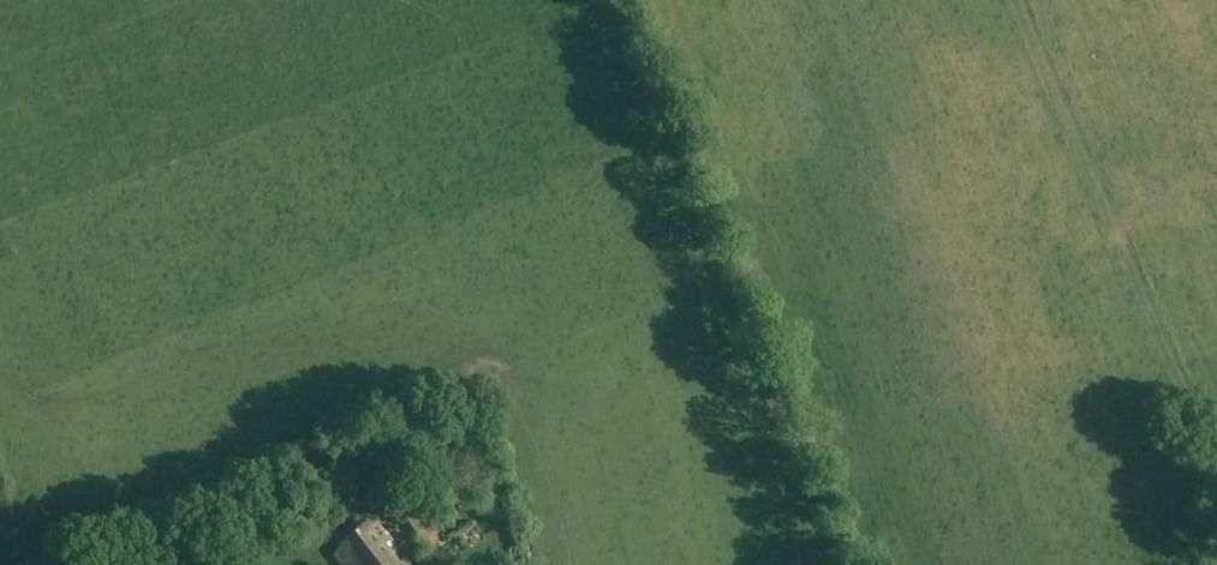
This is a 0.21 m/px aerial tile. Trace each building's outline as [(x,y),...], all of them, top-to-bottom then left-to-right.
[(405,521),(430,556),(448,543),(433,523),(441,517),(430,502),(405,521)] [(403,561),(397,554),(402,550),(376,518),(371,523),(364,514),(332,540),(340,550),(332,557),(339,564),(412,564),(406,558),(403,561)] [(475,526),(461,535),(472,551),(485,542),(475,526)]
